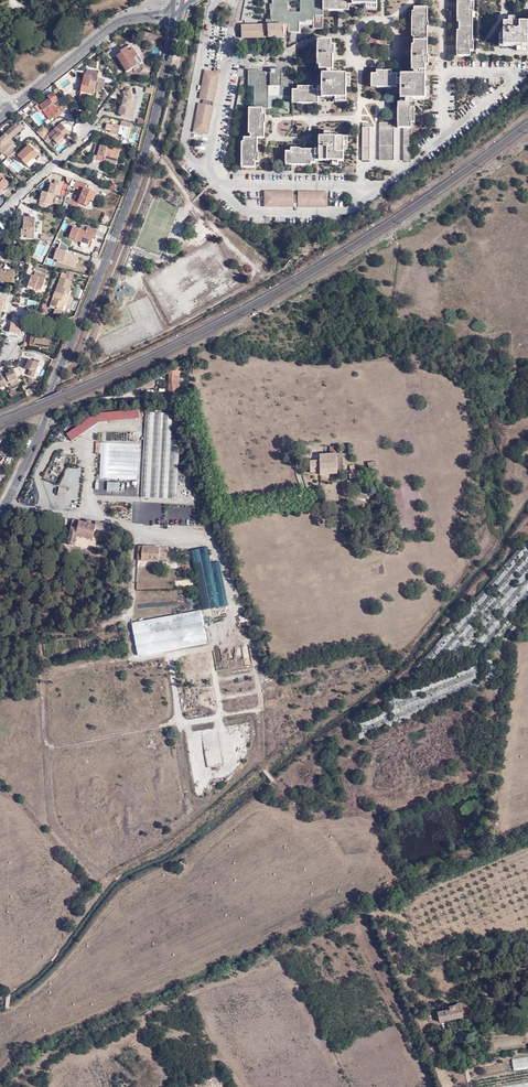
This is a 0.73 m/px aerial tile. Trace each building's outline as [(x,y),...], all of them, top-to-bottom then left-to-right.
[(274,6),(272,6),(271,25),(256,25),(256,37),(285,37),(285,29),(289,30),(289,32),(300,32),(300,20),(313,21),(314,15),(324,15),(324,11),(324,0),(300,0),(300,11),(289,11),(289,0),(274,0),(274,6)] [(324,11),(350,11),(350,5),(366,5),(366,8),(377,8),(377,0),(324,0),(324,11)] [(457,21),(458,22),(458,30),(456,30),(457,55),(470,55),(470,50),(474,50),(473,42),(472,41),(472,12),(474,11),(474,2),(471,2),(471,0),(457,0),(457,21)] [(412,36),(415,36),(427,36),(427,27),(429,26),(429,22),(428,21),(428,8),(414,8),(414,11),(412,11),(412,36)] [(513,23),(513,18),(503,18),(503,35),(499,35),(499,46),(516,46),(516,50),(527,50),(527,33),(527,23),(513,23)] [(243,37),(256,37),(256,25),(243,24),(243,37)] [(322,69),(322,86),(322,97),(334,97),(334,101),(345,101),(345,84),(350,84),(350,74),(332,73),(332,54),(334,54),(334,45),(330,45),(330,39),(318,40),(317,63),(320,64),(320,67),(318,68),(317,69),(322,69)] [(414,70),(425,70),(425,65),(429,65),(429,55),(427,55),(427,41),(415,41),(414,45),(411,45),(412,70),(414,70)] [(121,52),(116,55),(126,71),(137,64),(133,57),(137,54),(133,47),(129,50),(126,46),(120,50),(121,52)] [(142,61),(137,54),(133,57),(137,64),(142,61)] [(93,101),(95,91),(98,78),(97,78),(98,72),(86,69),(80,98),(93,101)] [(253,107),(262,108),(268,108),(268,96),(292,96),(292,89),(292,76),(282,76),(282,69),(270,69),(270,73),(265,73),(264,71),(249,70),(249,85),(254,85),(253,107)] [(219,72),(204,70),(199,99),(214,101),(219,72)] [(396,87),(396,85),(397,73),(393,74),(393,70),(376,70),(377,74),(371,74),(371,86),(396,87)] [(400,73),(400,85),(400,102),(397,102),(398,127),(403,127),(403,159),(410,159),(410,123),(414,123),(414,107),(411,107),(411,98),(428,99),(428,87),(424,87),(425,74),(414,74),(400,73)] [(98,78),(95,91),(102,93),(105,79),(98,78)] [(297,89),(292,89),(292,96),(292,103),(317,103),(317,97),(317,89),(312,89),(312,85),(297,85),(297,89)] [(120,105),(118,113),(133,117),(137,100),(132,99),(132,97),(131,97),(130,94),(131,94),(129,89),(123,90),(124,95),(122,105),(120,105)] [(57,117),(65,111),(61,106),(60,107),(58,105),(56,105),(54,103),(58,100),(52,93),(47,97),(49,99),(40,106),(38,103),(35,106),(39,112),(42,110),(50,120),(53,117),(56,115),(57,117)] [(208,134),(213,106),(198,103),(193,132),(208,134)] [(253,107),(249,107),(249,134),(251,134),(251,138),(244,138),(244,142),(242,142),(242,167),(255,167),(255,162),(258,162),(258,152),(257,152),(257,138),(264,138),(264,123),(265,123),(265,114),(262,114),(262,108),(253,107)] [(61,122),(50,133),(47,130),(46,130),(49,133),(50,134),(44,140),(47,144),(53,139),(57,143),(64,136),(63,135),(68,131),(63,125),(67,121),(65,120),(61,122)] [(14,151),(11,148),(15,144),(11,140),(23,128),(18,122),(16,124),(5,134),(6,134),(0,140),(0,152),(3,155),(4,154),(7,157),(14,151)] [(378,159),(392,159),(392,126),(390,126),(389,122),(379,122),(378,159)] [(43,126),(36,133),(44,140),(50,134),(49,133),(46,130),(47,130),(46,129),(43,126)] [(319,148),(319,160),(332,160),(332,164),(338,164),(338,160),(342,160),(343,146),(346,146),(346,136),(330,136),(329,131),(324,131),(323,135),(319,135),(319,148)] [(64,136),(57,143),(58,145),(66,138),(64,136)] [(39,155),(30,145),(18,156),(26,164),(33,157),(35,159),(39,155)] [(104,158),(117,161),(120,151),(122,151),(123,147),(117,146),(117,148),(115,148),(115,149),(101,146),(96,145),(93,155),(104,158)] [(315,163),(315,159),(315,148),(299,148),(299,147),(290,147),(290,150),(285,150),(285,165),(310,165),(310,162),(315,163)] [(126,163),(121,161),(117,169),(123,171),(126,163)] [(0,176),(0,190),(2,192),(9,183),(0,176)] [(84,188),(85,185),(76,182),(74,188),(78,190),(74,199),(71,198),(69,203),(76,206),(78,202),(87,206),(89,200),(93,202),(96,193),(84,188)] [(117,185),(111,183),(108,188),(115,191),(117,185)] [(293,207),(293,190),(264,190),(264,206),(293,207)] [(327,191),(298,191),(298,207),(327,207),(327,191)] [(198,221),(192,216),(186,223),(191,228),(198,221)] [(35,238),(36,217),(24,217),(24,229),(21,229),(21,236),(27,236),(27,238),(35,238)] [(197,230),(201,234),(204,236),(208,232),(207,231),(202,225),(197,230)] [(96,236),(98,231),(87,227),(86,231),(73,227),(69,238),(82,243),(80,247),(87,249),(90,242),(92,242),(94,235),(96,236)] [(49,241),(50,237),(45,234),(41,234),(41,238),(46,242),(49,241)] [(68,263),(76,266),(79,257),(69,254),(69,256),(66,255),(67,252),(57,249),(54,259),(58,260),(64,262),(65,258),(69,259),(68,263)] [(75,268),(76,266),(68,263),(69,259),(65,258),(64,262),(58,260),(57,262),(75,268)] [(13,283),(15,271),(0,269),(0,280),(13,283)] [(74,272),(67,271),(66,274),(68,275),(67,279),(61,277),(49,305),(55,306),(54,309),(55,310),(53,315),(59,317),(64,305),(67,306),(68,302),(71,303),(73,298),(67,296),(69,290),(68,290),(73,279),(74,272)] [(28,285),(38,289),(41,290),(46,276),(35,272),(33,276),(31,275),(28,285)] [(52,332),(35,327),(31,343),(48,347),(52,332)] [(39,363),(35,361),(33,363),(26,360),(23,368),(25,369),(25,370),(29,372),(27,376),(33,379),(39,363)] [(179,394),(181,367),(175,370),(169,372),(168,394),(179,394)] [(0,373),(0,377),(3,386),(9,384),(17,380),(13,369),(8,370),(9,374),(5,376),(4,372),(0,373)] [(142,417),(141,415),(141,408),(97,412),(101,420),(101,421),(142,417)] [(143,496),(171,497),(179,498),(182,439),(172,439),(175,412),(148,410),(147,415),(143,496)] [(85,425),(101,420),(97,412),(68,433),(69,435),(85,425)] [(101,421),(101,420),(85,425),(69,435),(73,440),(101,421)] [(111,442),(103,441),(102,452),(101,476),(110,477),(110,469),(110,467),(110,461),(110,459),(111,451),(111,449),(111,442)] [(141,444),(111,442),(111,449),(140,451),(141,444)] [(339,445),(331,445),(331,453),(321,454),(321,459),(314,460),(309,459),(309,463),(311,462),(311,472),(321,471),(321,474),(335,474),(336,473),(342,473),(342,453),(340,453),(339,445)] [(140,453),(111,451),(110,459),(140,460),(140,453)] [(110,461),(110,467),(139,469),(139,462),(110,461)] [(375,468),(374,463),(368,464),(368,469),(355,470),(355,464),(350,465),(350,472),(349,472),(350,479),(372,475),(372,469),(375,468)] [(110,469),(110,477),(138,479),(139,471),(110,469)] [(63,488),(60,489),(59,494),(65,496),(67,488),(63,486),(63,488)] [(91,520),(87,520),(85,522),(74,520),(67,543),(74,545),(77,535),(92,539),(94,530),(101,531),(101,533),(109,534),(112,524),(97,521),(95,525),(91,523),(91,520)] [(204,544),(186,547),(198,607),(223,602),(214,558),(207,560),(204,544)] [(159,560),(172,560),(173,553),(169,552),(169,547),(144,546),(144,556),(139,556),(139,561),(159,562),(159,560)] [(203,643),(196,608),(128,621),(135,657),(203,643)] [(440,1022),(447,1021),(471,1016),(468,1001),(458,1003),(455,1006),(449,1007),(450,1010),(438,1013),(440,1022)]
